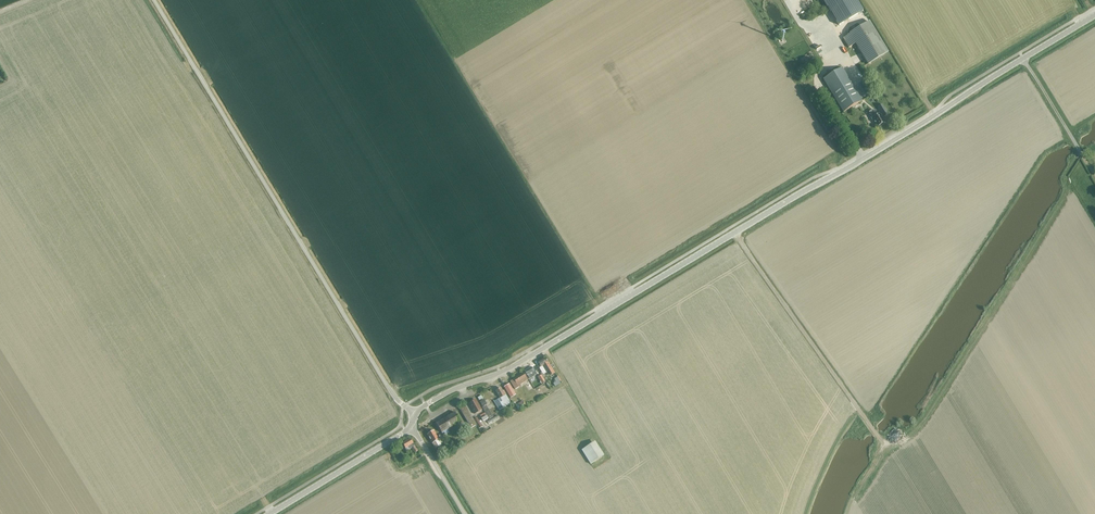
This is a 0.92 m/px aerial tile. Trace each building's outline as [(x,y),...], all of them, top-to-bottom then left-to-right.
[(839,25),(863,11),(856,0),(823,0),(839,25)] [(855,44),(868,64),(888,52),(870,22),(843,39),(849,48),(855,44)] [(844,113),(862,101),(843,69),(824,80),(844,113)] [(872,111),(869,113),(872,118),(871,118),(874,122),(875,122),(878,127),(885,123),(881,117),(883,116),(884,117),(888,114),(882,105),(878,107),(882,114),(880,115),(880,114),(876,117),(872,111)] [(548,362),(548,363),(545,358),(538,362),(541,367),(543,365),(547,372),(548,371),(551,375),(554,373),(548,362)] [(531,367),(525,370),(530,378),(533,377),(536,375),(537,374),(533,367),(532,368),(531,367)] [(520,384),(527,380),(523,373),(511,381),(515,389),(520,386),(520,384)] [(541,374),(537,376),(542,384),(546,381),(541,374)] [(504,387),(511,398),(516,395),(509,384),(504,387)] [(511,403),(506,394),(504,391),(503,391),(501,388),(496,391),(500,398),(494,402),(499,410),(511,403)] [(479,410),(481,409),(475,400),(469,403),(475,413),(479,411),(479,410)] [(523,401),(516,405),(520,412),(525,408),(523,405),(524,404),(523,401)] [(482,407),(485,412),(488,418),(492,416),(486,405),(484,406),(482,407)] [(476,425),(473,419),(465,406),(460,409),(471,428),(476,425)] [(442,432),(460,421),(455,412),(436,423),(442,432)] [(483,421),(488,418),(485,412),(480,415),(483,421)] [(495,416),(487,421),(488,423),(496,418),(498,417),(497,415),(495,416)] [(477,417),(473,419),(476,425),(479,429),(482,427),(480,423),(478,420),(477,417)] [(439,439),(434,431),(427,435),(436,449),(438,447),(435,441),(439,439)] [(417,451),(410,438),(403,443),(405,447),(409,445),(410,448),(411,447),(414,452),(417,451)] [(591,464),(602,457),(593,442),(582,449),(591,464)]
